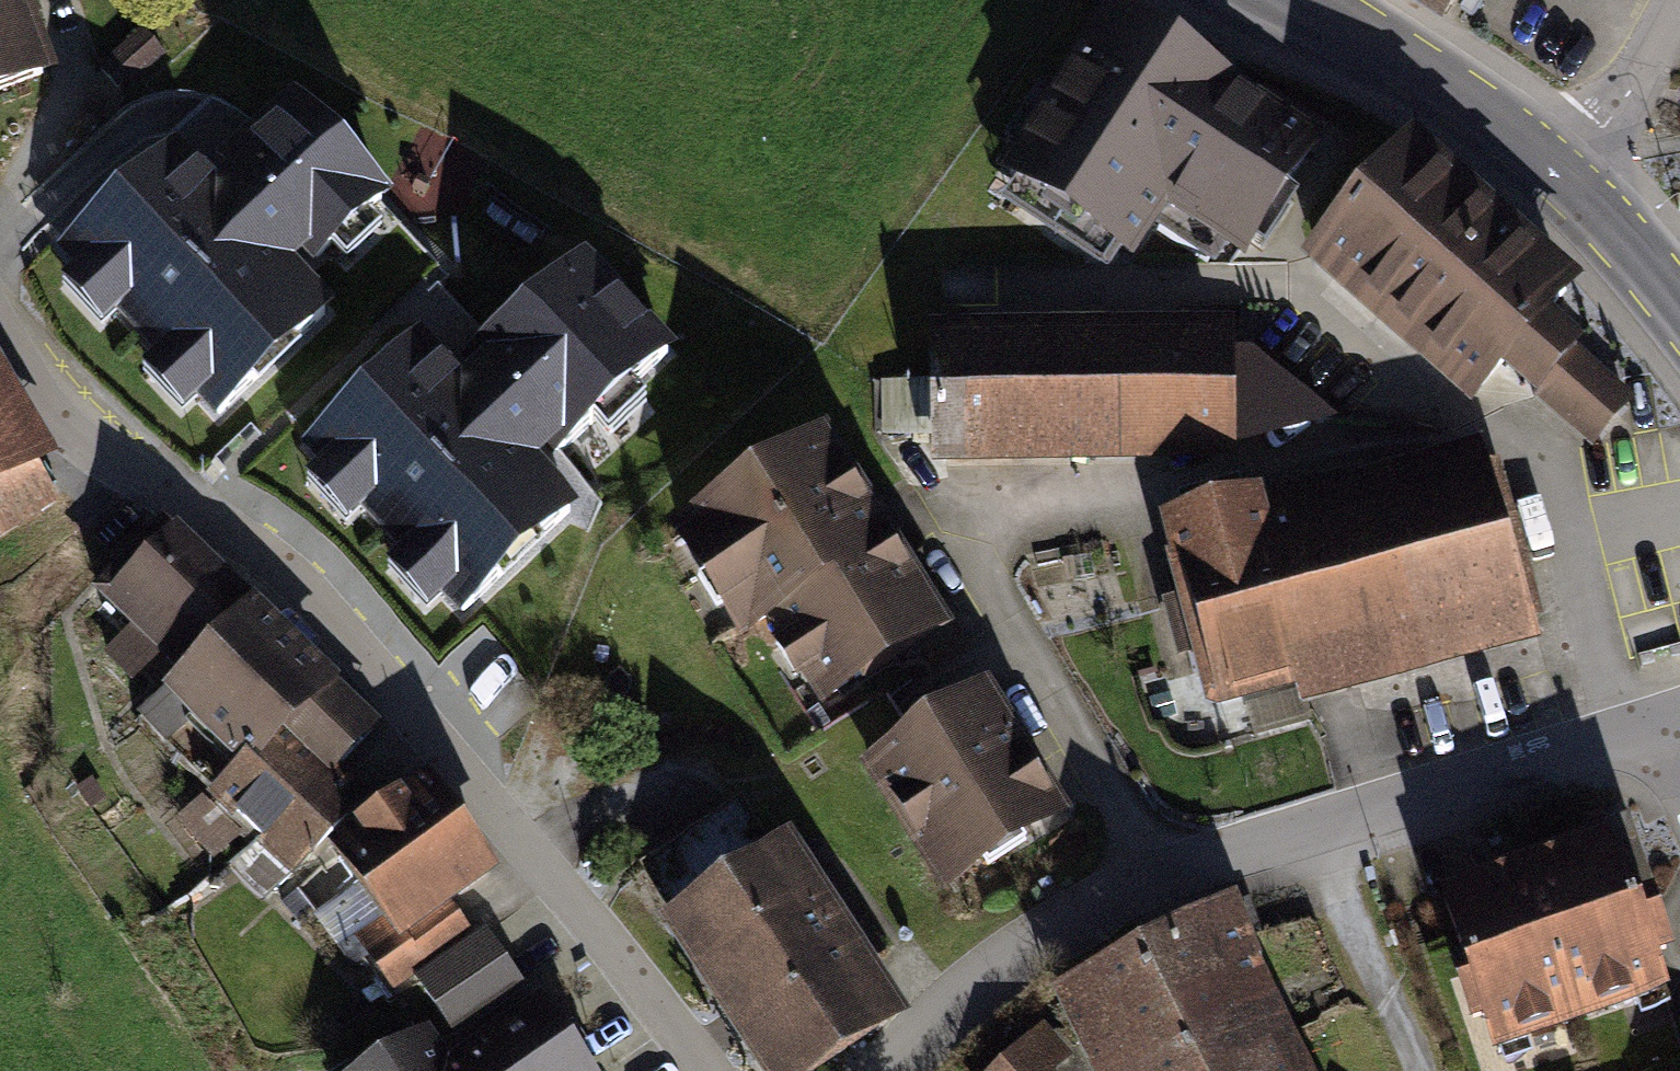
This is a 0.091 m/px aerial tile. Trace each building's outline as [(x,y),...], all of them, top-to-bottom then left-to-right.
[(12,0),(0,0),(0,90),(39,75),(12,0)] [(1441,14),(1450,0),(1419,0),(1441,14)] [(1313,145),(1114,14),(1009,172),(1129,252),(1164,199),(1243,251),(1313,145)] [(101,67),(121,90),(164,53),(143,30),(101,67)] [(172,159),(66,258),(219,420),(324,322),(280,274),(301,254),(316,270),(381,210),(377,206),(383,199),(297,108),(227,174),(239,186),(217,207),(172,159)] [(1408,152),(1319,254),(1476,391),(1509,353),(1546,386),(1573,355),(1577,351),(1539,318),(1565,289),(1408,152)] [(416,356),(311,454),(464,617),(569,519),(524,471),(546,450),(557,462),(667,358),(580,266),(470,369),(483,382),(461,403),(416,356)] [(1220,338),(943,343),(944,454),(1112,451),(1111,421),(1221,419),(1220,338)] [(1309,448),(1335,418),(1248,341),(1222,371),(1309,448)] [(1625,401),(1573,355),(1546,386),(1539,394),(1591,440),(1625,401)] [(931,439),(930,380),(873,380),(874,431),(879,439),(931,439)] [(35,459),(0,400),(0,479),(35,459)] [(824,442),(687,528),(714,572),(724,566),(741,594),(732,600),(749,626),(771,612),(790,642),(800,636),(818,665),(808,671),(824,696),(939,625),(885,540),(889,539),(868,506),(865,508),(824,442)] [(1343,484),(1168,529),(1188,602),(1169,607),(1180,646),(1199,641),(1215,701),(1536,612),(1518,548),(1506,551),(1484,469),(1401,494),(1397,469),(1342,481),(1343,484)] [(102,596),(186,676),(249,609),(165,529),(102,596)] [(249,609),(186,676),(171,691),(247,763),(281,728),(326,682),(249,609)] [(326,682),(281,728),(329,774),(373,727),(326,682)] [(985,698),(873,769),(942,878),(979,854),(973,845),(1010,821),(1016,831),(1054,806),(985,698)] [(329,774),(281,728),(247,763),(219,792),(296,867),(358,801),(329,774)] [(444,902),(487,870),(427,789),(402,808),(396,800),(360,826),(366,834),(341,853),(395,927),(369,946),(397,984),(467,933),(444,902)] [(1605,843),(1444,900),(1468,969),(1456,973),(1473,1021),(1497,1013),(1500,1021),(1507,1040),(1662,986),(1653,959),(1665,955),(1649,908),(1635,913),(1634,908),(1629,910),(1605,843)] [(676,919),(777,1070),(801,1070),(886,1015),(853,965),(881,946),(835,877),(806,896),(778,852),(676,919)] [(311,910),(296,894),(286,902),(298,919),(311,910)] [(1142,940),(1207,1070),(1210,1070),(1268,1042),(1246,995),(1265,984),(1233,896),(1142,940)] [(419,982),(456,1034),(524,986),(487,933),(419,982)] [(1113,1070),(1207,1070),(1142,940),(1066,979),(1113,1070)] [(543,1001),(447,1068),(423,1035),(372,1070),(592,1070),(543,1001)] [(1210,1070),(1283,1070),(1268,1042),(1210,1070)] [(1020,1048),(994,1070),(1041,1070),(1020,1048)]
